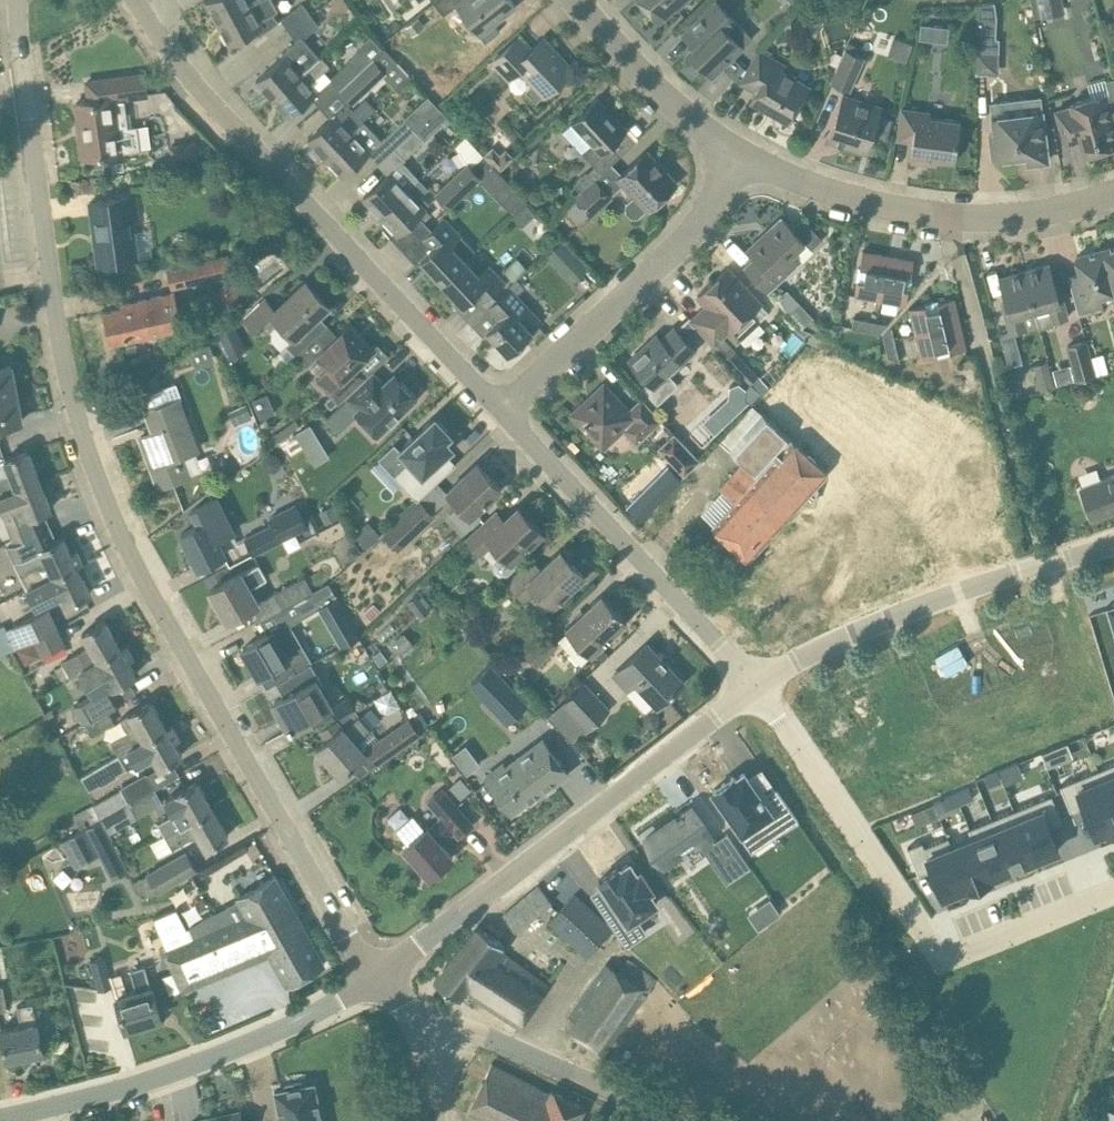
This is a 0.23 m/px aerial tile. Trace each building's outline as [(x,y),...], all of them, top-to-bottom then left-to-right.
[(259,0),(207,0),(206,0),(218,22),(259,0)] [(273,0),(259,0),(218,22),(229,44),(260,27),(263,32),(279,21),(273,12),(278,9),(273,0)] [(513,0),(435,0),(434,1),(443,13),(456,3),(486,41),(501,29),(495,22),(516,5),(513,0)] [(659,20),(676,5),(678,8),(686,0),(641,0),(659,20)] [(682,33),(693,44),(687,49),(691,53),(713,75),(723,66),(732,56),(733,55),(748,41),(752,36),(738,22),(718,0),(717,0),(682,33)] [(1040,13),(1064,8),(1062,0),(1038,0),(1040,13)] [(979,3),(977,50),(998,50),(997,37),(994,37),(993,1),(979,3)] [(282,17),(290,29),(312,13),(304,2),(282,17)] [(312,13),(290,29),(297,39),(298,40),(303,36),(320,24),(312,13)] [(921,32),(942,34),(943,24),(922,22),(921,32)] [(887,52),(907,58),(912,40),(892,34),(887,52)] [(272,98),(321,56),(303,36),(298,40),(297,39),(282,51),(285,54),(256,79),(272,98)] [(518,37),(502,52),(494,59),(511,77),(520,68),(534,82),(525,90),(536,101),(572,67),(543,38),(530,50),(518,37)] [(851,89),(865,56),(845,48),(830,80),(851,89)] [(759,49),(753,61),(742,81),(757,89),(751,98),(789,120),(809,85),(782,69),(785,64),(759,49)] [(977,50),(976,71),(998,72),(998,50),(977,50)] [(330,64),(322,55),(321,56),(272,98),(288,116),(319,90),(311,81),(330,64)] [(732,56),(723,66),(735,78),(745,67),(736,58),(733,55),(732,56)] [(373,56),(360,69),(340,87),(354,102),(387,71),(373,56)] [(330,77),(340,87),(360,69),(350,59),(330,77)] [(144,73),(115,77),(86,81),(88,100),(76,102),(79,123),(84,122),(86,135),(81,136),(84,156),(140,149),(137,124),(128,125),(124,96),(147,93),(144,73)] [(1081,140),(1084,152),(1113,144),(1113,77),(1105,79),(1105,77),(1088,82),(1092,97),(1055,107),(1065,143),(1081,139),(1081,140)] [(883,104),(843,92),(829,138),(867,150),(872,134),(886,138),(893,117),(880,113),(883,104)] [(628,128),(597,96),(562,129),(602,172),(621,153),(612,143),(628,128)] [(995,132),(990,132),(991,134),(993,157),(1027,152),(1028,162),(1048,160),(1045,138),(1042,110),(1030,112),(1029,98),(991,102),(993,116),(995,132)] [(326,157),(364,120),(363,121),(347,104),(338,112),(309,139),(326,157)] [(936,163),(937,158),(955,160),(960,120),(929,116),(930,111),(902,107),(898,138),(913,140),(910,159),(936,163)] [(384,135),(395,146),(415,127),(405,116),(384,135)] [(381,138),(364,120),(326,157),(342,175),(381,138)] [(415,127),(395,146),(405,157),(425,138),(415,127)] [(455,143),(469,161),(481,152),(467,133),(455,143)] [(174,161),(196,157),(193,142),(171,146),(174,161)] [(647,149),(643,152),(617,178),(633,195),(626,203),(626,207),(627,211),(630,214),(634,216),(638,216),(647,208),(648,209),(677,181),(647,149)] [(484,154),(471,166),(468,163),(437,192),(449,205),(493,164),(484,154)] [(380,215),(420,177),(403,159),(363,197),(380,215)] [(575,197),(594,179),(587,172),(574,183),(580,189),(573,196),(575,197)] [(429,187),(420,177),(380,215),(387,222),(382,226),(392,236),(397,231),(398,232),(427,205),(426,205),(429,202),(421,193),(429,187)] [(610,197),(594,179),(575,197),(591,215),(610,197)] [(134,195),(112,198),(93,200),(99,242),(95,242),(98,262),(137,257),(131,214),(137,214),(134,195)] [(755,256),(745,266),(767,290),(799,260),(792,252),(804,240),(782,216),(747,248),(755,256)] [(442,280),(465,258),(475,249),(445,217),(423,237),(432,246),(420,258),(442,280)] [(254,223),(247,236),(259,243),(266,230),(254,223)] [(561,241),(549,254),(573,275),(585,262),(561,241)] [(1102,248),(1113,289),(1113,245),(1102,248)] [(1101,293),(1113,289),(1102,248),(1076,255),(1081,270),(1068,274),(1078,312),(1104,305),(1101,293)] [(880,299),(888,254),(863,250),(855,294),(880,299)] [(233,273),(228,254),(168,267),(173,286),(233,273)] [(888,254),(880,299),(906,303),(914,259),(888,254)] [(479,273),(465,258),(442,280),(463,303),(475,292),(484,301),(505,281),(489,264),(479,273)] [(1049,263),(1024,270),(1035,308),(1040,327),(1054,323),(1053,320),(1068,316),(1061,292),(1058,293),(1049,263)] [(763,304),(728,267),(698,294),(707,304),(691,319),(714,343),(728,330),(737,341),(759,320),(752,313),(763,304)] [(1021,312),(1035,308),(1024,270),(999,277),(1008,307),(1004,308),(1011,332),(1026,328),(1021,312)] [(219,284),(225,302),(241,297),(236,279),(219,284)] [(265,298),(245,318),(262,337),(276,324),(291,339),(286,344),(296,355),(317,335),(328,324),(319,314),(330,304),(306,279),(275,308),(265,298)] [(542,321),(509,285),(487,305),(499,318),(487,329),(509,352),(542,321)] [(787,288),(776,299),(802,327),(813,316),(787,288)] [(175,291),(142,298),(121,303),(122,307),(104,311),(111,342),(183,326),(175,291)] [(916,332),(960,322),(954,297),(910,307),(916,332)] [(687,317),(676,328),(686,338),(697,327),(687,317)] [(814,317),(810,325),(833,337),(837,329),(814,317)] [(874,331),(876,321),(854,317),(852,326),(874,331)] [(879,332),(887,323),(876,321),(874,331),(879,332)] [(922,358),(966,347),(960,322),(916,332),(922,358)] [(317,335),(296,355),(306,364),(321,349),(334,363),(318,378),(333,393),(328,398),(325,401),(331,407),(333,406),(339,400),(350,389),(366,374),(357,364),(373,349),(372,349),(348,324),(338,334),(328,324),(317,335)] [(697,350),(689,342),(686,338),(676,328),(674,326),(661,338),(657,333),(629,359),(649,380),(643,386),(658,402),(679,383),(671,374),(697,350)] [(884,340),(894,338),(891,326),(883,336),(884,340)] [(831,339),(812,331),(807,340),(826,349),(831,339)] [(888,356),(900,361),(894,338),(884,340),(888,356)] [(1078,380),(1095,375),(1085,340),(1068,345),(1078,380)] [(17,391),(11,363),(0,365),(0,394),(17,391)] [(394,372),(389,377),(384,382),(373,371),(346,397),(356,407),(353,410),(377,434),(417,396),(394,372)] [(747,399),(749,402),(750,402),(761,392),(751,382),(747,386),(739,381),(728,385),(727,396),(727,397),(737,404),(747,399)] [(575,415),(573,412),(572,413),(605,448),(624,431),(636,444),(663,419),(641,396),(628,408),(604,382),(590,395),(593,398),(575,415)] [(17,391),(0,394),(0,424),(22,419),(17,391)] [(267,392),(252,398),(260,417),(275,411),(267,392)] [(179,397),(176,398),(155,406),(163,427),(140,435),(159,485),(182,477),(182,476),(203,468),(196,447),(198,446),(179,397)] [(229,411),(236,425),(252,417),(245,403),(229,411)] [(827,471),(752,403),(719,439),(744,461),(720,487),(724,490),(716,498),(714,497),(702,511),(715,523),(713,525),(749,558),(805,496),(813,504),(816,501),(819,488),(816,484),(827,471)] [(417,499),(456,462),(455,461),(453,463),(445,454),(453,446),(451,443),(446,438),(452,433),(435,415),(399,449),(410,460),(395,473),(417,497),(416,498),(417,499)] [(294,432),(303,446),(319,436),(310,422),(294,432)] [(684,474),(700,459),(674,431),(658,447),(684,474)] [(40,478),(29,449),(4,459),(0,460),(0,493),(40,478)] [(478,462),(461,477),(447,490),(459,503),(446,516),(462,534),(482,515),(477,509),(501,487),(478,462)] [(1080,486),(1092,518),(1113,510),(1113,474),(1080,486)] [(40,478),(0,493),(0,513),(4,511),(8,520),(10,519),(18,537),(46,526),(40,511),(51,507),(40,478)] [(627,506),(640,518),(656,503),(643,490),(627,506)] [(234,530),(216,497),(192,509),(199,523),(181,533),(198,566),(225,552),(218,538),(234,530)] [(435,514),(421,499),(384,533),(398,549),(435,514)] [(269,515),(273,522),(245,537),(254,553),(307,526),(295,502),(269,515)] [(496,509),(480,524),(466,537),(476,548),(488,537),(503,553),(494,561),(494,569),(499,575),(507,575),(519,563),(515,558),(543,531),(519,506),(505,519),(496,509)] [(321,528),(312,511),(304,515),(310,526),(302,530),(305,536),(321,528)] [(44,528),(7,545),(13,560),(40,547),(48,564),(21,576),(27,588),(77,564),(63,536),(50,542),(44,528)] [(361,552),(355,542),(349,545),(348,552),(351,558),(361,552)] [(532,558),(516,574),(507,581),(526,601),(537,590),(552,606),(585,575),(561,550),(541,568),(532,558)] [(241,572),(230,578),(210,590),(227,619),(258,602),(249,586),(266,576),(258,563),(241,573),(241,572)] [(90,592),(77,564),(27,588),(36,606),(62,594),(66,603),(90,592)] [(312,590),(304,575),(274,593),(282,607),(285,605),(312,590)] [(312,590),(285,605),(294,620),(336,596),(327,581),(312,590)] [(602,593),(586,609),(566,627),(591,654),(627,620),(602,593)] [(34,638),(57,626),(48,608),(7,627),(16,646),(34,638)] [(63,663),(55,668),(61,678),(69,674),(70,675),(72,673),(79,670),(79,669),(84,666),(97,658),(98,659),(121,646),(105,619),(82,632),(89,644),(61,660),(63,663)] [(270,667),(278,680),(307,665),(295,645),(298,644),(285,622),(243,646),(258,673),(270,667)] [(65,643),(57,626),(34,638),(42,654),(65,643)] [(533,642),(528,636),(516,647),(521,653),(524,650),(533,642)] [(613,674),(628,689),(636,682),(657,705),(684,680),(648,642),(613,674)] [(92,693),(74,704),(84,721),(107,708),(126,697),(117,683),(136,673),(128,659),(134,655),(126,643),(121,646),(98,659),(97,658),(84,666),(79,669),(79,670),(92,693)] [(962,659),(948,664),(968,713),(993,702),(997,712),(1013,706),(1002,679),(988,685),(976,655),(963,660),(962,659)] [(311,662),(307,665),(278,680),(276,681),(284,695),(274,701),(290,729),(331,705),(315,678),(319,676),(311,662)] [(491,664),(471,683),(507,721),(527,702),(491,664)] [(934,707),(920,713),(930,739),(946,733),(942,723),(968,713),(948,664),(934,670),(935,672),(922,677),(934,707)] [(585,683),(564,703),(548,717),(572,742),(608,708),(585,683)] [(129,730),(111,740),(119,754),(130,747),(144,739),(167,726),(151,699),(128,713),(121,717),(129,730)] [(107,708),(84,721),(91,734),(114,721),(107,708)] [(359,714),(344,728),(337,719),(320,729),(328,737),(317,747),(341,773),(368,749),(358,738),(370,728),(359,714)] [(409,716),(367,745),(378,761),(420,732),(409,716)] [(130,747),(119,754),(127,768),(152,753),(159,766),(182,754),(174,740),(180,736),(172,723),(167,726),(144,739),(130,747)] [(569,771),(555,753),(544,737),(487,780),(511,811),(536,792),(538,794),(569,771)] [(453,751),(470,775),(484,766),(467,741),(453,751)] [(1054,747),(1042,752),(1047,766),(1060,761),(1054,747)] [(734,774),(713,788),(742,830),(742,831),(761,818),(773,836),(798,819),(799,818),(778,788),(777,788),(772,791),(765,797),(761,791),(759,792),(747,775),(744,770),(735,776),(734,774)] [(998,770),(984,775),(989,785),(1002,780),(998,770)] [(1101,776),(1113,808),(1113,770),(1101,776)] [(100,817),(125,803),(154,787),(146,773),(93,804),(100,817)] [(1078,785),(1075,777),(1060,784),(1071,810),(1082,806),(1095,835),(1105,831),(1106,833),(1113,830),(1113,808),(1101,776),(1078,785)] [(165,834),(213,807),(197,780),(175,793),(183,808),(158,822),(165,834)] [(125,803),(133,817),(137,815),(138,817),(163,802),(154,787),(125,803)] [(969,787),(955,792),(960,803),(973,797),(969,787)] [(425,828),(413,814),(396,829),(408,843),(404,846),(429,875),(453,855),(440,841),(454,829),(459,834),(472,822),(442,788),(429,800),(442,816),(429,828),(428,826),(425,828)] [(955,792),(942,798),(946,808),(960,803),(955,792)] [(1040,807),(1017,816),(1035,859),(1061,849),(1051,824),(1063,819),(1052,793),(1036,799),(1040,807)] [(939,815),(934,802),(933,802),(928,804),(930,808),(934,818),(939,815)] [(692,805),(646,837),(664,863),(698,840),(726,882),(750,866),(727,831),(714,840),(710,832),(711,831),(692,805)] [(228,834),(213,807),(165,834),(173,847),(198,833),(205,847),(228,834)] [(1017,816),(995,825),(1012,868),(1035,859),(1017,816)] [(1012,868),(995,825),(973,834),(991,878),(993,877),(993,876),(1012,868)] [(991,878),(973,834),(950,843),(968,887),(991,878)] [(968,887),(950,843),(928,853),(923,840),(908,846),(918,872),(930,868),(942,897),(965,887),(966,888),(968,887)] [(186,850),(146,873),(157,891),(197,868),(186,850)] [(617,870),(615,867),(596,881),(615,908),(603,917),(609,924),(612,928),(611,928),(624,946),(643,933),(633,918),(654,903),(646,892),(649,889),(637,872),(634,874),(626,863),(617,870)] [(298,915),(275,874),(237,896),(239,898),(187,926),(177,906),(154,916),(172,959),(171,959),(183,989),(262,956),(260,952),(267,949),(287,984),(325,963),(304,926),(310,922),(304,911),(298,915)] [(516,930),(552,900),(539,884),(503,914),(516,930)] [(611,928),(612,928),(609,924),(575,893),(549,921),(586,955),(611,928)] [(770,896),(758,904),(769,920),(781,912),(770,896)] [(504,946),(495,939),(478,925),(434,979),(458,997),(464,989),(520,1025),(547,982),(502,949),(504,946)] [(115,984),(106,955),(87,961),(97,990),(115,984)] [(628,957),(622,966),(618,971),(606,962),(570,1014),(583,1023),(573,1036),(603,1056),(615,1037),(657,978),(628,957)] [(165,1014),(158,993),(155,984),(151,985),(145,964),(131,969),(137,990),(115,997),(125,1027),(165,1014)] [(33,1002),(17,1005),(21,1024),(0,1028),(6,1058),(43,1051),(38,1021),(37,1021),(33,1002)] [(585,1106),(551,1088),(549,1092),(475,1054),(450,1105),(483,1120),(577,1120),(585,1106)] [(314,1082),(302,1084),(302,1080),(285,1083),(286,1087),(275,1090),(281,1120),(322,1120),(314,1082)] [(1102,1087),(1091,1120),(1113,1120),(1113,1091),(1102,1087)] [(855,1120),(870,1120),(871,1120),(863,1108),(852,1116),(855,1120)] [(239,1112),(212,1117),(192,1120),(241,1120),(239,1112)]
